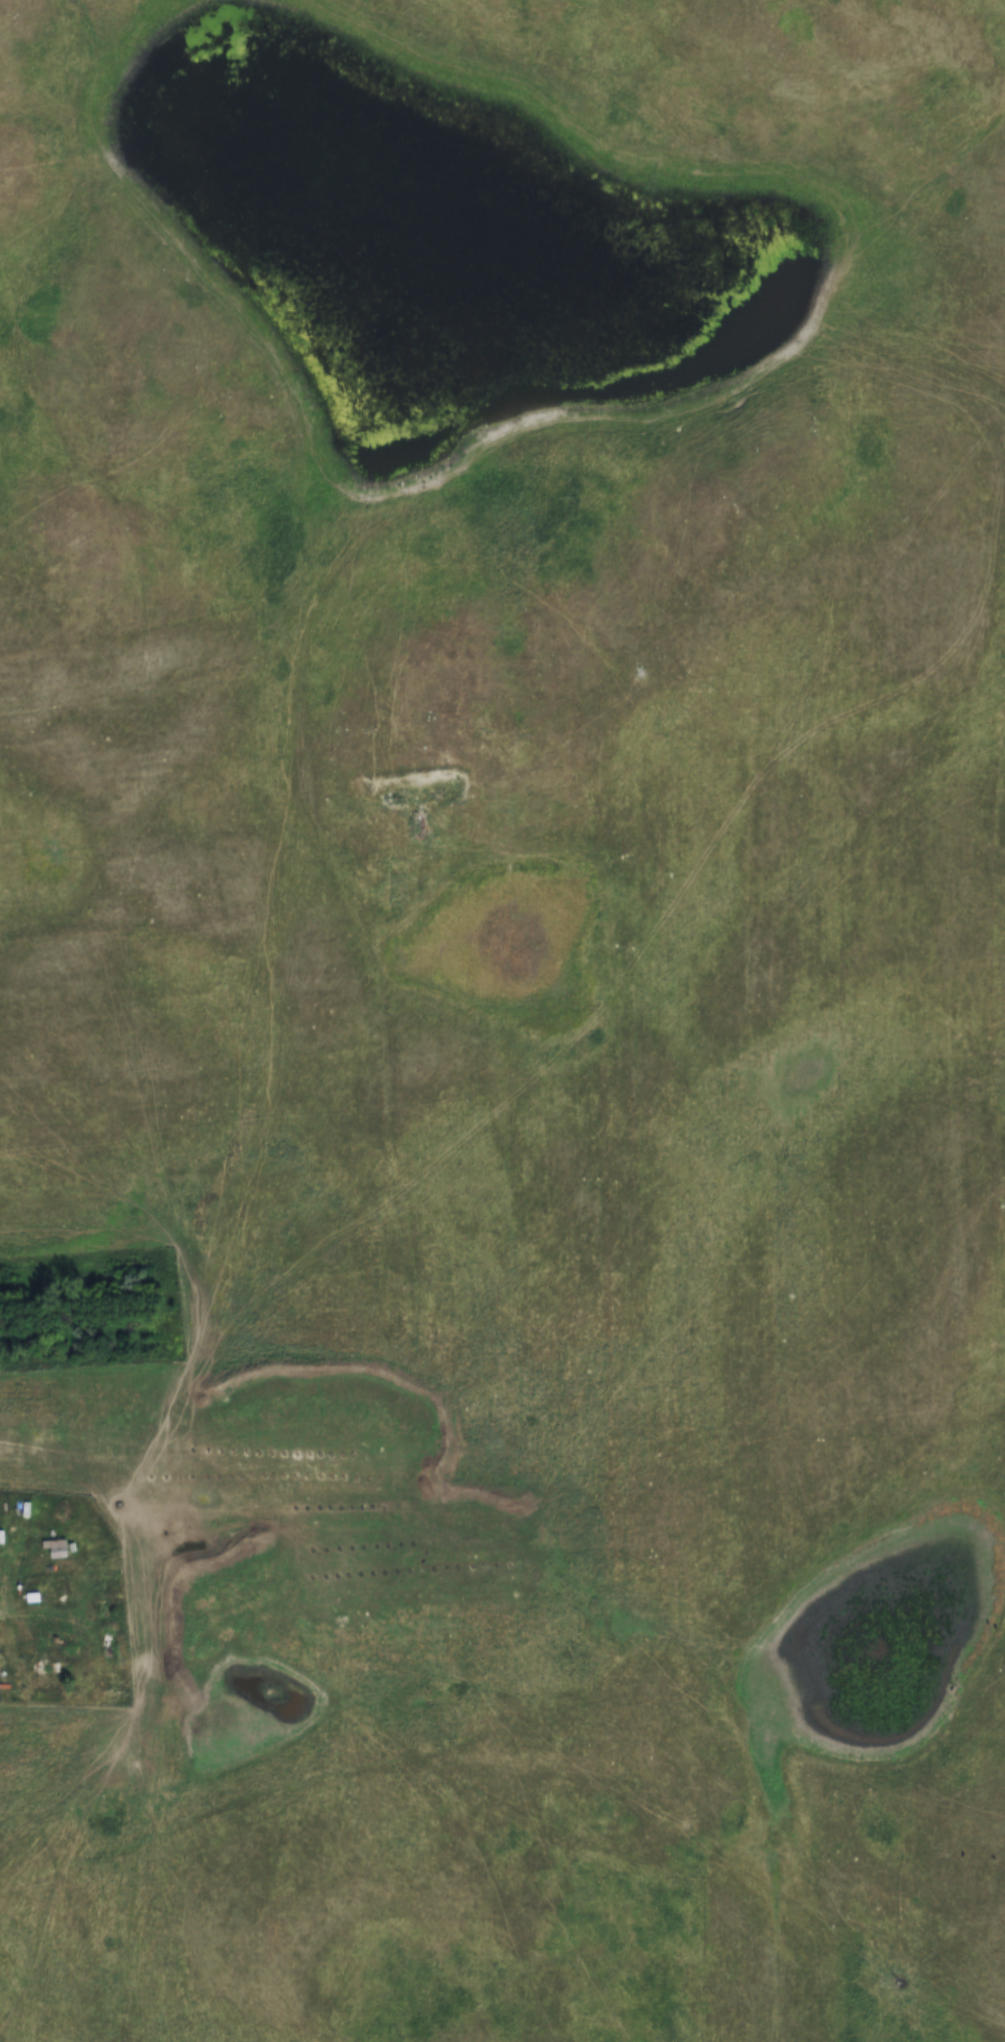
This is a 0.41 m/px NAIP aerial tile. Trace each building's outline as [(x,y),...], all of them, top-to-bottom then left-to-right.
[(44,1541),(45,1561),(66,1559),(64,1539),(44,1541)]
